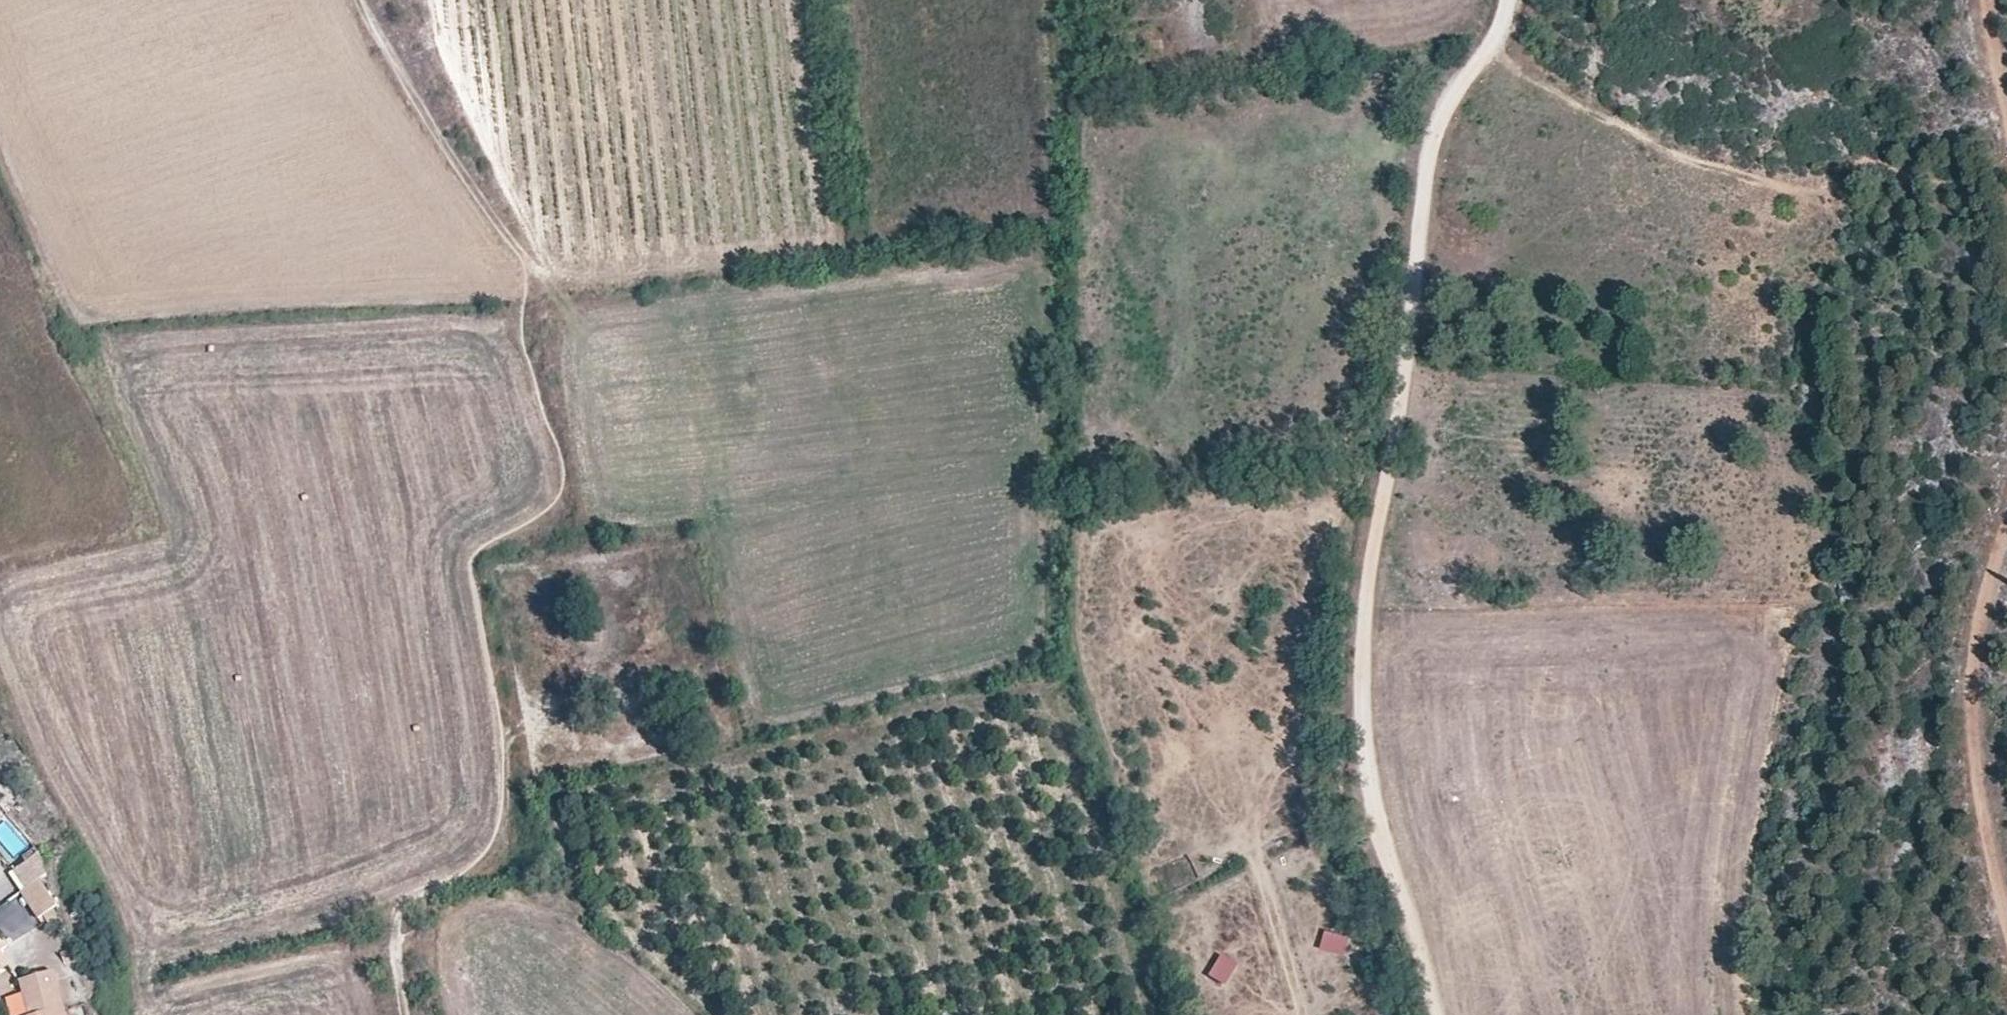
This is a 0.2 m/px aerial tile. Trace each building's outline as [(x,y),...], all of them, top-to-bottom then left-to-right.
[(0,832),(0,849),(10,862),(25,850),(7,827),(0,832)] [(26,865),(40,856),(36,851),(22,860),(26,865)] [(26,892),(40,882),(47,877),(40,856),(26,865),(13,873),(26,892)] [(26,892),(13,873),(9,876),(22,894),(26,892)] [(57,909),(40,882),(26,892),(22,894),(39,920),(43,918),(54,911),(57,909)] [(60,920),(54,911),(43,918),(49,927),(60,920)] [(1346,958),(1351,939),(1326,932),(1322,951),(1346,958)] [(0,952),(0,972),(9,966),(0,952)] [(1225,987),(1238,966),(1222,956),(1209,977),(1225,987)] [(54,973),(20,982),(29,1014),(66,1014),(54,973)]
